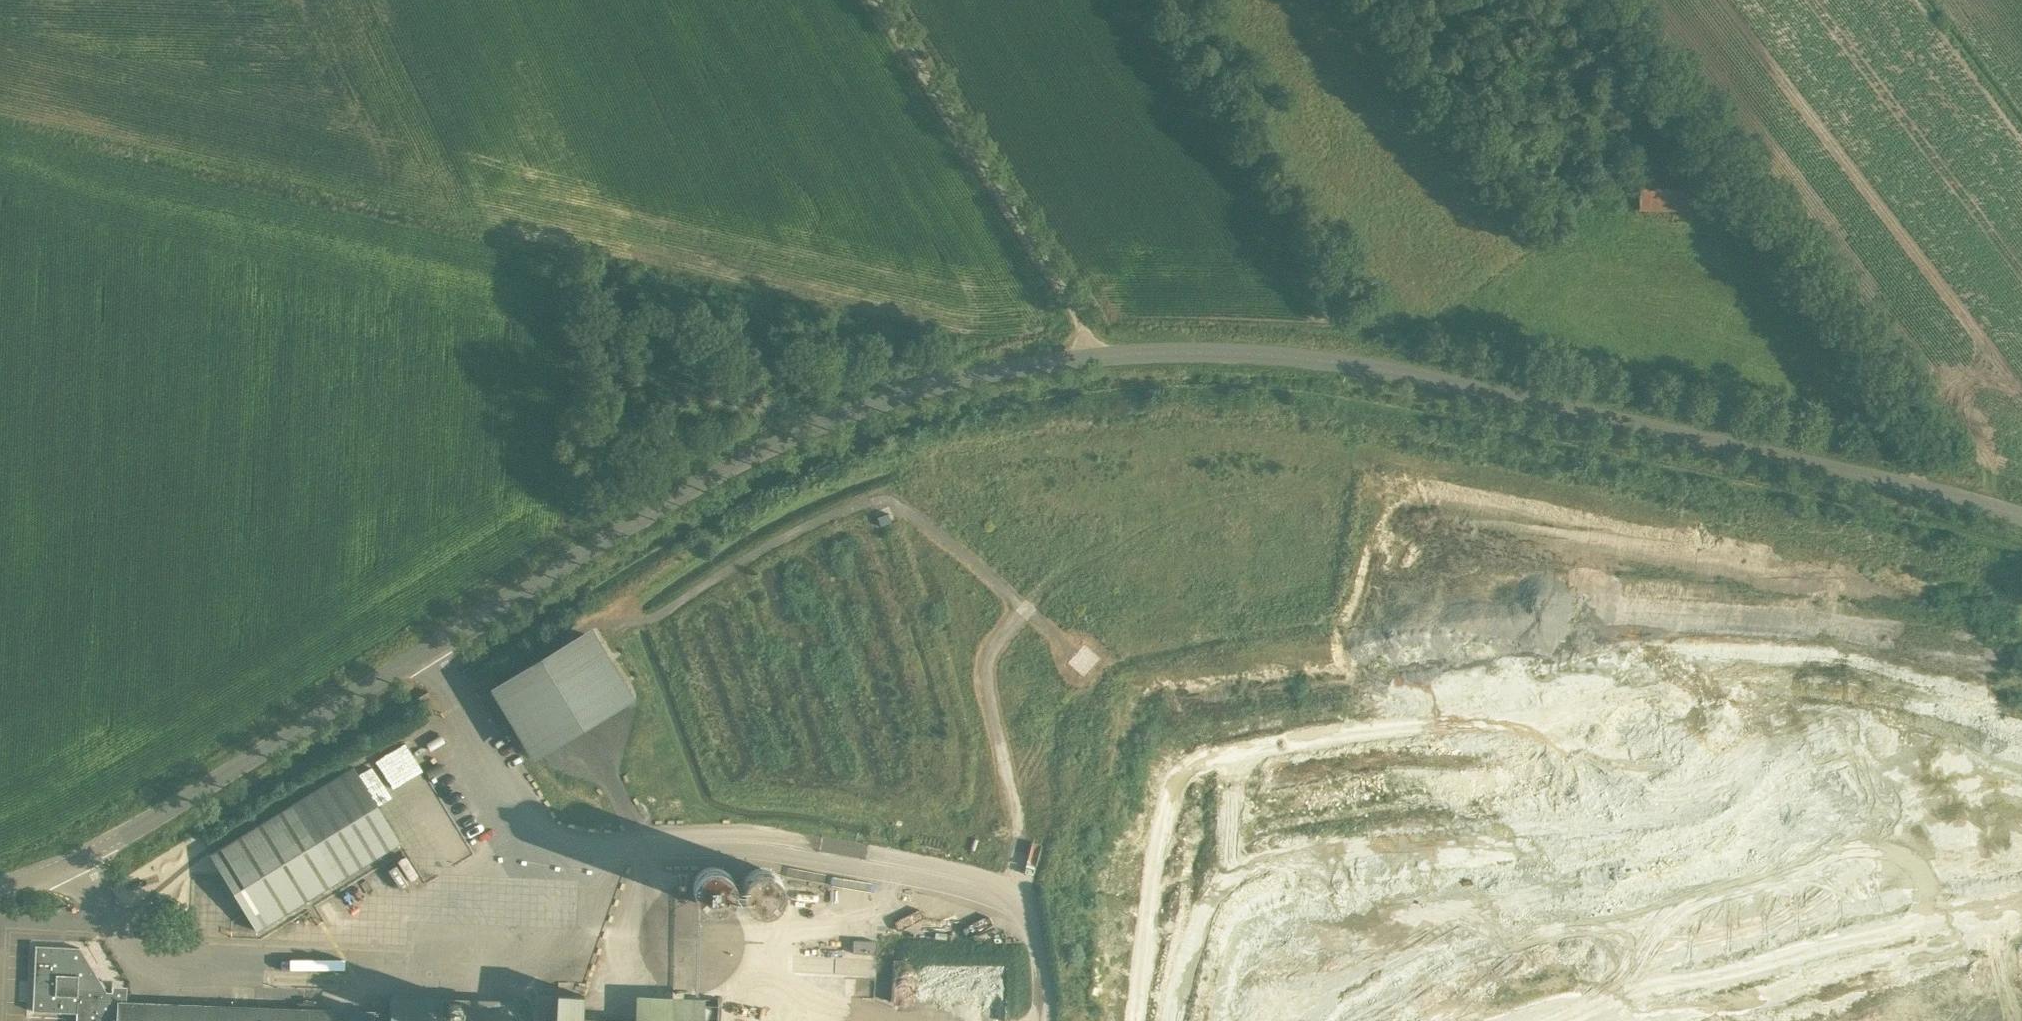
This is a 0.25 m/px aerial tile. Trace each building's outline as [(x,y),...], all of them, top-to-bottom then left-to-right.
[(1639,212),(1687,212),(1688,168),(1640,166),(1639,212)] [(491,690),(533,759),(635,698),(593,629),(491,690)] [(452,739),(433,747),(436,755),(425,760),(448,819),(479,807),(452,739)] [(353,766),(209,854),(256,932),(401,843),(353,766)] [(691,886),(692,889),(692,891),(693,893),(694,895),(694,896),(695,898),(696,899),(698,901),(700,903),(702,904),(703,905),(705,906),(706,906),(708,907),(711,907),(713,907),(715,907),(718,907),(720,906),(723,905),(726,903),(727,902),(728,901),(729,900),(731,898),(732,896),(733,895),(734,893),(734,890),(735,888),(735,887),(735,885),(735,882),(734,880),(733,878),(733,877),(732,875),(731,873),(730,872),(728,869),(725,868),(723,866),(720,865),(716,864),(713,864),(711,864),(709,864),(706,865),(705,865),(703,866),(701,868),(699,869),(698,870),(696,872),(694,875),(693,877),(693,879),(692,880),(692,882),(691,885),(691,886)] [(742,896),(742,897),(743,899),(744,901),(746,903),(747,904),(748,905),(750,906),(753,908),(756,909),(760,910),(764,910),(768,909),(771,908),(774,906),(777,904),(780,901),(781,899),(782,898),(782,896),(783,894),(783,892),(784,890),(784,887),(784,886),(783,884),(783,881),(781,879),(780,877),(779,875),(778,874),(776,872),(774,870),(772,869),(770,868),(768,868),(765,867),(763,867),(760,867),(756,868),(754,868),(752,869),(749,871),(748,872),(746,874),(744,876),(744,877),(742,880),(741,882),(741,884),(741,886),(740,889),(741,891),(741,892),(741,895),(742,896)] [(876,953),(878,940),(854,938),(853,950),(876,953)] [(375,1012),(339,1011),(314,1010),(315,1000),(303,1000),(303,1003),(298,1002),(298,1009),(265,1008),(120,1002),(120,992),(107,991),(80,947),(35,946),(33,1011),(77,1013),(76,1020),(374,1020),(375,1012)] [(534,1002),(391,997),(390,1020),(582,1020),(584,994),(535,992),(534,1002)]
